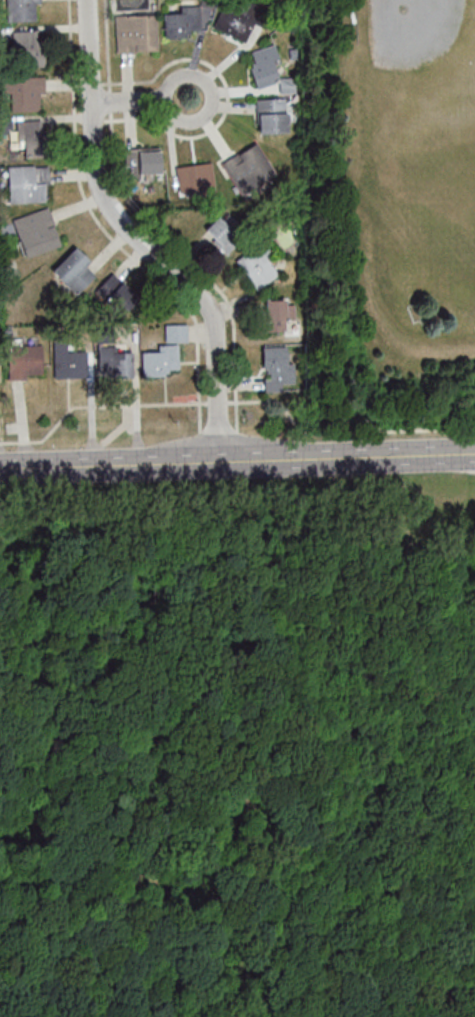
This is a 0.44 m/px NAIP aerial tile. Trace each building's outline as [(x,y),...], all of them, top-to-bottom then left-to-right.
[(7,21),(40,21),(40,0),(7,0),(7,21)] [(180,13),(164,14),(164,38),(191,37),(191,29),(205,28),(205,6),(180,6),(180,13)] [(252,26),(219,11),(212,28),(245,42),(252,26)] [(116,53),(157,52),(156,14),(115,15),(116,53)] [(13,68),(43,68),(43,30),(13,30),(13,68)] [(258,89),(282,81),(272,45),(247,53),(258,89)] [(43,77),(5,77),(5,94),(11,94),(11,111),(43,111),(43,77)] [(258,98),(258,133),(287,133),(287,98),(258,98)] [(17,119),(17,141),(42,141),(42,119),(17,119)] [(259,143),(222,161),(237,192),(274,174),(259,143)] [(125,148),(125,173),(161,173),(161,148),(125,148)] [(178,192),(213,188),(210,163),(176,166),(178,192)] [(8,203),(48,203),(48,168),(8,168),(8,203)] [(12,219),(25,258),(61,246),(49,207),(12,219)] [(243,239),(219,216),(205,229),(229,253),(243,239)] [(256,290),(280,274),(260,244),(236,261),(256,290)] [(86,266),(91,260),(77,246),(52,271),(76,296),(96,276),(86,266)] [(92,297),(120,320),(139,296),(111,273),(92,297)] [(266,299),(266,331),(287,331),(287,299),(266,299)] [(165,325),(165,342),(186,342),(186,325),(165,325)] [(87,377),(87,350),(76,349),(76,344),(54,343),(54,377),(87,377)] [(7,376),(42,376),(42,344),(7,344),(7,376)] [(178,375),(178,345),(158,345),(158,351),(142,351),(142,375),(178,375)] [(98,376),(132,376),(132,347),(98,347),(98,376)] [(285,384),(294,384),(294,361),(287,361),(287,347),(263,347),(263,392),(285,392),(285,384)]
